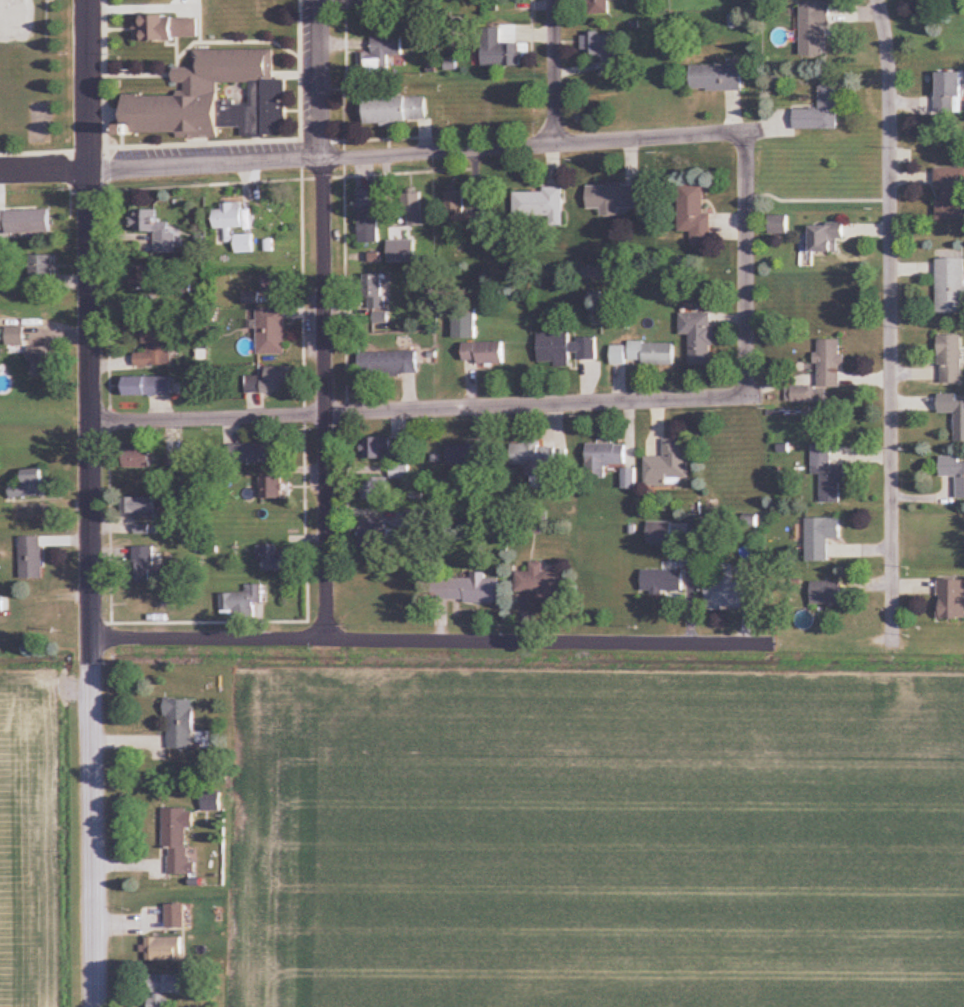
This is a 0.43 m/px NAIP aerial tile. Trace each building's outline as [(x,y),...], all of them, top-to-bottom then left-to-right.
[(382,12),(382,0),(362,0),(362,12),(382,12)] [(610,16),(610,0),(590,0),(590,16),(610,16)] [(802,5),(802,56),(826,56),(826,27),(832,27),(832,5),(802,5)] [(135,41),(199,41),(199,16),(145,17),(145,23),(135,23),(135,41)] [(485,29),(484,67),(523,67),(523,45),(502,45),(502,29),(485,29)] [(615,60),(615,34),(584,34),(584,60),(615,60)] [(360,54),(360,72),(384,71),(384,57),(404,57),(404,37),(374,37),(374,54),(360,54)] [(125,135),(220,137),(220,129),(244,129),(243,137),(287,138),(288,81),(275,81),(276,52),(196,50),(195,69),(176,69),(176,96),(126,96),(125,135)] [(692,66),(692,91),(744,91),(744,66),(692,66)] [(963,114),(963,73),(938,73),(938,114),(963,114)] [(795,110),(795,131),(842,131),(842,86),(821,86),(821,110),(795,110)] [(428,98),(366,98),(366,125),(428,124),(428,98)] [(963,220),(963,169),(938,169),(938,220),(963,220)] [(642,185),(589,185),(589,210),(642,210),(642,185)] [(713,247),(713,216),(704,215),(705,186),(680,185),(680,233),(692,233),(692,247),(713,247)] [(515,192),(515,225),(565,225),(565,188),(545,188),(545,192),(515,192)] [(360,191),(360,222),(381,222),(381,191),(360,191)] [(447,192),(447,223),(471,222),(471,231),(486,230),(486,212),(466,213),(465,192),(447,192)] [(423,194),(407,194),(407,227),(423,227),(423,194)] [(245,228),(243,203),(223,204),(223,210),(215,210),(216,229),(226,229),(227,242),(236,241),(237,254),(255,252),(254,235),(233,236),(232,229),(245,228)] [(0,206),(0,237),(11,237),(11,206),(0,206)] [(22,224),(34,224),(34,236),(54,236),(54,207),(22,207),(22,224)] [(156,231),(157,254),(174,254),(173,222),(159,223),(158,210),(133,210),(133,232),(156,231)] [(790,235),(790,217),(771,217),(771,235),(790,235)] [(846,242),(846,225),(813,225),(813,253),(840,253),(840,242),(846,242)] [(31,256),(31,279),(55,279),(55,256),(31,256)] [(939,314),(963,314),(963,258),(939,258),(939,314)] [(157,267),(136,267),(136,289),(157,289),(157,267)] [(266,294),(286,294),(286,276),(266,276),(266,294)] [(362,276),(362,309),(384,309),(384,276),(362,276)] [(259,355),(286,355),(286,309),(259,309),(259,355)] [(692,336),(692,367),(713,367),(713,314),(681,314),(681,336),(692,336)] [(136,367),(173,367),(173,324),(146,324),(146,354),(136,354),(136,367)] [(8,346),(26,346),(26,328),(8,328),(8,346)] [(540,335),(540,367),(571,366),(571,355),(579,355),(579,362),(598,362),(597,339),(571,340),(571,335),(540,335)] [(942,336),(942,385),(963,385),(963,336),(942,336)] [(843,341),(820,341),(819,389),(793,389),(793,403),(827,404),(827,389),(843,389),(843,341)] [(464,344),(464,365),(505,365),(505,344),(464,344)] [(675,365),(675,344),(631,344),(631,365),(675,365)] [(612,366),(628,366),(628,346),(612,346),(612,366)] [(30,362),(36,362),(36,378),(55,378),(55,348),(30,348),(30,362)] [(361,354),(361,377),(418,377),(418,354),(361,354)] [(291,368),(268,368),(268,377),(248,377),(248,393),(291,393),(291,368)] [(121,378),(121,396),(173,396),(173,378),(121,378)] [(961,395),(941,395),(941,415),(957,415),(957,443),(963,443),(963,402),(961,402),(961,395)] [(407,461),(407,439),(365,439),(365,461),(407,461)] [(646,486),(682,486),(682,478),(690,478),(690,441),(665,441),(665,457),(646,457),(646,486)] [(526,478),(549,479),(549,469),(558,469),(558,448),(541,447),(541,443),(511,442),(511,468),(527,468),(526,478)] [(260,462),(281,462),(281,444),(260,444),(260,462)] [(627,466),(627,445),(588,445),(588,481),(607,481),(607,466),(627,466)] [(475,467),(475,446),(450,446),(450,467),(475,467)] [(813,476),(823,476),(823,504),(844,504),(844,466),(833,466),(832,447),(813,447),(813,476)] [(154,448),(125,448),(125,469),(154,469),(154,448)] [(943,478),(960,478),(960,500),(963,500),(963,463),(962,463),(962,458),(943,458),(943,478)] [(393,479),(409,479),(409,468),(393,468),(393,479)] [(26,485),(12,485),(13,499),(47,497),(46,470),(26,471),(26,485)] [(635,490),(635,471),(624,471),(624,490),(635,490)] [(284,500),(284,478),(263,478),(263,500),(284,500)] [(388,479),(363,479),(363,503),(388,503),(388,479)] [(157,499),(124,499),(124,520),(157,520),(157,499)] [(830,540),(842,540),(842,520),(808,520),(808,563),(830,563),(830,540)] [(381,521),(363,521),(363,550),(381,550),(381,521)] [(648,544),(673,544),(673,523),(648,523),(648,544)] [(44,580),(44,538),(22,538),(22,580),(44,580)] [(259,561),(267,561),(267,572),(285,572),(285,547),(259,547),(259,561)] [(155,584),(156,548),(135,548),(135,584),(155,584)] [(565,575),(544,574),(545,564),(532,564),(532,573),(517,573),(517,593),(540,593),(540,601),(565,601),(565,575)] [(708,565),(708,607),(755,608),(755,582),(735,582),(735,565),(708,565)] [(684,571),(643,571),(643,592),(684,592),(684,571)] [(501,580),(487,580),(487,575),(472,574),(472,579),(437,578),(436,602),(500,604),(501,580)] [(941,579),(941,619),(963,619),(963,579),(941,579)] [(843,606),(843,583),(813,583),(813,606),(843,606)] [(247,595),(222,595),(223,617),(258,616),(257,605),(264,605),(263,586),(247,586),(247,595)] [(168,749),(195,750),(195,700),(168,700),(168,749)] [(222,812),(222,795),(204,795),(204,812),(222,812)] [(165,848),(170,848),(170,875),(190,875),(191,830),(195,830),(195,810),(165,810),(165,848)] [(187,930),(187,905),(168,905),(168,930),(187,930)] [(184,939),(148,939),(148,961),(184,961),(184,939)] [(184,977),(150,977),(150,1006),(170,1006),(170,996),(184,997),(184,977)]
